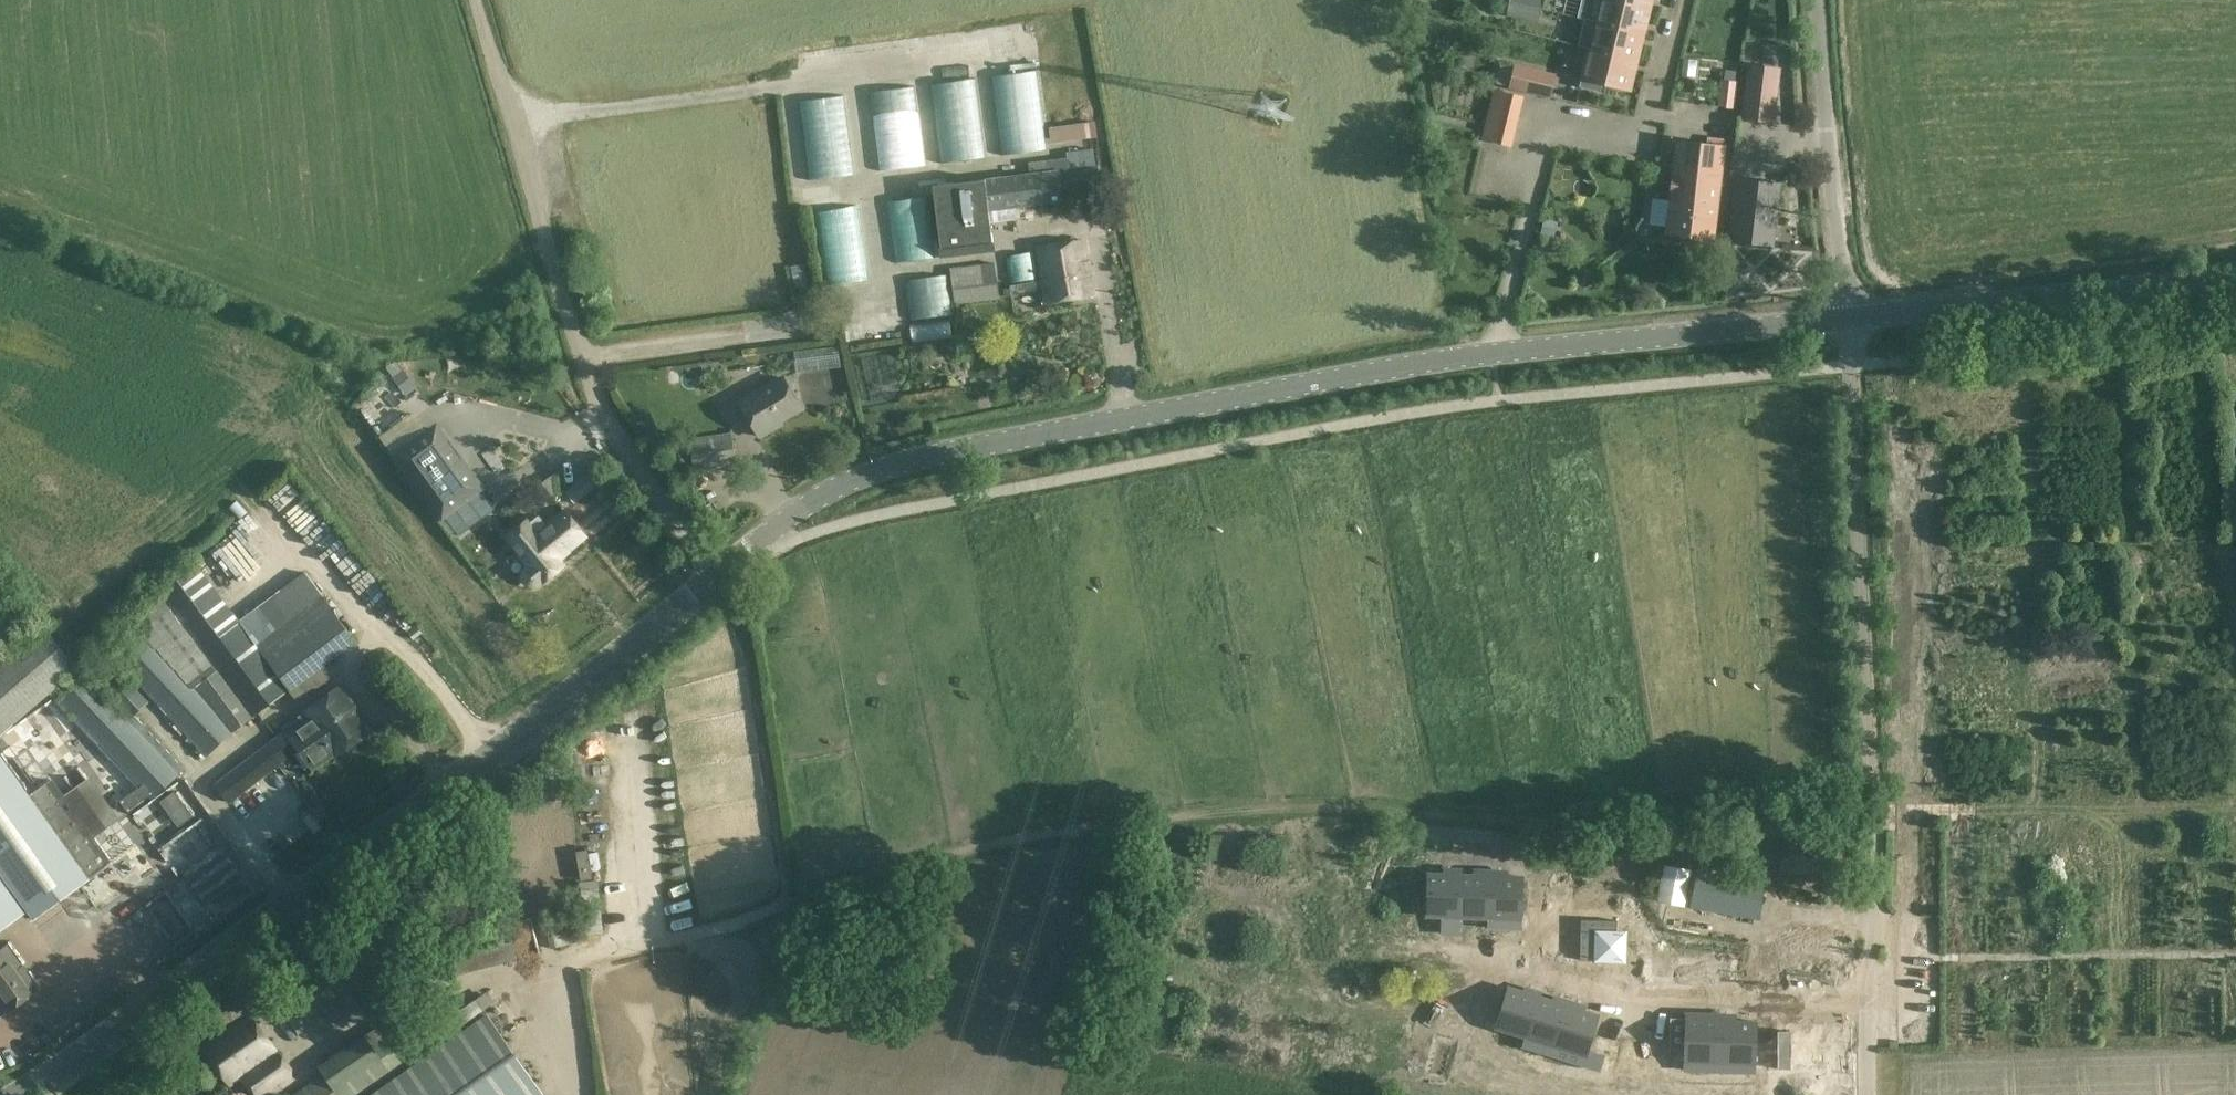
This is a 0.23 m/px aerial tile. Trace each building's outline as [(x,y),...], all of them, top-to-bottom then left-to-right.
[(1630,0),(1601,0),(1596,22),(1636,32),(1643,3),(1630,0)] [(1636,32),(1596,22),(1585,19),(1579,45),(1629,57),(1636,32)] [(1629,57),(1579,45),(1579,46),(1589,49),(1580,86),(1600,91),(1602,82),(1622,87),(1629,57)] [(896,61),(896,72),(916,71),(916,60),(896,61)] [(1778,68),(1750,65),(1744,118),(1772,121),(1778,68)] [(1511,87),(1536,93),(1542,72),(1516,66),(1511,87)] [(992,78),(1002,158),(1047,152),(1037,72),(992,78)] [(931,85),(941,165),(986,159),(976,79),(931,85)] [(1736,82),(1723,80),(1720,106),(1733,108),(1736,82)] [(916,87),(870,93),(881,172),(926,166),(916,87)] [(1491,106),(1520,113),(1524,97),(1495,89),(1491,106)] [(845,96),(799,102),(810,182),(855,176),(845,96)] [(1491,106),(1487,122),(1516,129),(1520,113),(1491,106)] [(1048,128),(1051,143),(1096,137),(1094,122),(1048,128)] [(1511,146),(1516,129),(1487,122),(1483,138),(1511,146)] [(806,172),(801,127),(787,129),(793,174),(806,172)] [(1678,142),(1668,234),(1714,239),(1725,147),(1678,142)] [(1067,157),(1028,162),(1029,174),(1033,174),(1058,171),(1061,197),(1102,192),(1098,166),(1096,166),(1093,148),(1067,152),(1067,157)] [(1029,174),(985,180),(989,211),(1059,202),(1058,198),(1061,197),(1058,171),(1033,174),(1029,174)] [(985,180),(934,187),(943,255),(993,249),(989,211),(985,180)] [(1738,181),(1730,241),(1774,246),(1781,186),(1738,181)] [(932,195),(888,200),(896,263),(940,258),(932,195)] [(814,213),(823,288),(867,282),(857,207),(814,213)] [(1558,222),(1545,219),(1541,235),(1555,238),(1558,222)] [(789,258),(800,254),(796,239),(784,242),(789,258)] [(1085,240),(1038,248),(1047,304),(1095,296),(1085,240)] [(1039,279),(1036,252),(1012,255),(1006,260),(1009,283),(1039,279)] [(803,265),(793,268),(797,282),(807,279),(803,265)] [(999,297),(996,268),(951,273),(951,275),(950,275),(954,302),(999,297)] [(954,302),(950,275),(913,280),(907,285),(912,321),(956,315),(954,302)] [(911,325),(914,346),(955,340),(952,320),(911,325)] [(837,346),(794,352),(798,373),(840,367),(837,346)] [(417,386),(403,366),(393,373),(407,393),(417,386)] [(784,378),(741,403),(761,438),(777,429),(775,427),(803,411),(784,378)] [(401,455),(443,514),(479,488),(436,429),(401,455)] [(486,435),(496,455),(506,450),(495,430),(486,435)] [(734,434),(691,440),(695,471),(738,465),(734,434)] [(689,439),(677,441),(680,469),(692,467),(689,439)] [(576,504),(605,479),(596,468),(567,493),(576,504)] [(526,573),(525,578),(526,583),(530,586),(536,587),(541,584),(544,583),(564,566),(555,556),(564,548),(567,553),(586,537),(566,513),(549,528),(539,516),(529,524),(527,521),(508,537),(521,551),(519,553),(531,567),(526,573)] [(243,522),(234,530),(250,550),(260,542),(243,522)] [(0,527),(0,553),(14,546),(3,526),(0,527)] [(257,646),(239,622),(199,565),(130,619),(142,634),(115,660),(207,758),(232,735),(290,693),(264,660),(271,654),(262,642),(260,644),(257,646)] [(262,642),(327,597),(307,571),(242,619),(260,644),(262,642)] [(78,666),(43,627),(0,666),(0,738),(78,666)] [(131,722),(135,718),(149,705),(112,665),(95,683),(120,709),(131,722)] [(185,771),(135,718),(131,722),(120,709),(95,683),(87,675),(83,679),(78,684),(74,687),(63,698),(59,701),(154,803),(181,777),(180,776),(185,771)] [(334,750),(337,755),(338,757),(372,733),(341,689),(307,713),(308,714),(309,715),(310,717),(313,720),(325,738),(326,740),(334,750)] [(285,730),(287,733),(299,752),(300,751),(314,771),(337,755),(334,750),(326,740),(325,738),(313,720),(310,717),(309,715),(308,714),(285,730)] [(299,752),(287,733),(217,787),(231,805),(254,787),(299,752)] [(15,894),(26,909),(22,912),(25,916),(29,914),(35,922),(36,921),(34,918),(87,880),(89,883),(91,882),(89,879),(87,877),(89,876),(110,861),(95,839),(120,821),(89,778),(71,791),(64,796),(52,780),(30,796),(29,795),(11,771),(0,755),(0,905),(15,894)] [(583,784),(586,805),(607,803),(605,782),(583,784)] [(195,815),(177,790),(162,801),(181,826),(195,815)] [(299,803),(289,814),(278,804),(255,830),(281,853),(289,844),(283,838),(307,811),(299,803)] [(1762,819),(1760,832),(1787,836),(1782,870),(1826,877),(1831,843),(1800,838),(1804,813),(1790,811),(1780,809),(1778,809),(1765,807),(1764,807),(1762,819)] [(611,812),(589,813),(590,857),(612,857),(611,812)] [(243,860),(253,856),(247,840),(236,845),(243,860)] [(1700,861),(1699,869),(1721,873),(1723,865),(1711,863),(1700,861)] [(1431,865),(1429,906),(1442,906),(1442,910),(1460,911),(1461,866),(1431,865)] [(1461,866),(1460,911),(1475,911),(1475,907),(1488,908),(1488,912),(1490,912),(1492,867),(1461,866)] [(1492,867),(1490,912),(1505,912),(1505,908),(1521,909),(1522,868),(1492,867)] [(1692,892),(1690,907),(1759,920),(1766,881),(1721,873),(1699,869),(1697,869),(1694,883),(1692,892)] [(598,880),(581,882),(586,934),(604,932),(598,880)] [(560,916),(550,918),(557,949),(566,947),(560,916)] [(1584,917),(1582,949),(1595,950),(1595,957),(1626,959),(1626,951),(1628,951),(1629,919),(1584,917)] [(445,977),(517,958),(509,923),(439,940),(445,977)] [(382,928),(339,957),(275,1000),(300,1036),(313,1027),(318,1035),(345,1016),(345,1017),(413,971),(382,928)] [(7,1016),(42,992),(10,946),(0,953),(0,1006),(7,1016)] [(1510,984),(1497,1023),(1512,1028),(1507,1045),(1523,1050),(1529,1033),(1541,994),(1542,990),(1525,985),(1524,989),(1510,984)] [(238,992),(200,1017),(213,1033),(226,1023),(228,1026),(250,1010),(238,992)] [(1541,994),(1529,1033),(1557,1042),(1570,999),(1555,994),(1553,998),(1541,994)] [(1570,999),(1557,1042),(1587,1051),(1599,1012),(1585,1007),(1586,1003),(1570,999)] [(402,1019),(369,1040),(394,1076),(426,1054),(448,1038),(437,1021),(430,1026),(418,1008),(402,1019)] [(1681,1010),(1680,1056),(1712,1057),(1714,1011),(1681,1010)] [(1714,1011),(1712,1057),(1745,1058),(1746,1018),(1726,1017),(1726,1012),(1714,1011)] [(491,1014),(374,1094),(545,1094),(491,1014)] [(203,1050),(230,1087),(241,1079),(253,1094),(271,1094),(291,1080),(273,1055),(277,1052),(251,1015),(203,1050)] [(369,1040),(366,1036),(319,1068),(323,1075),(338,1094),(367,1094),(394,1076),(369,1040)] [(323,1075),(295,1094),(338,1094),(323,1075)]
